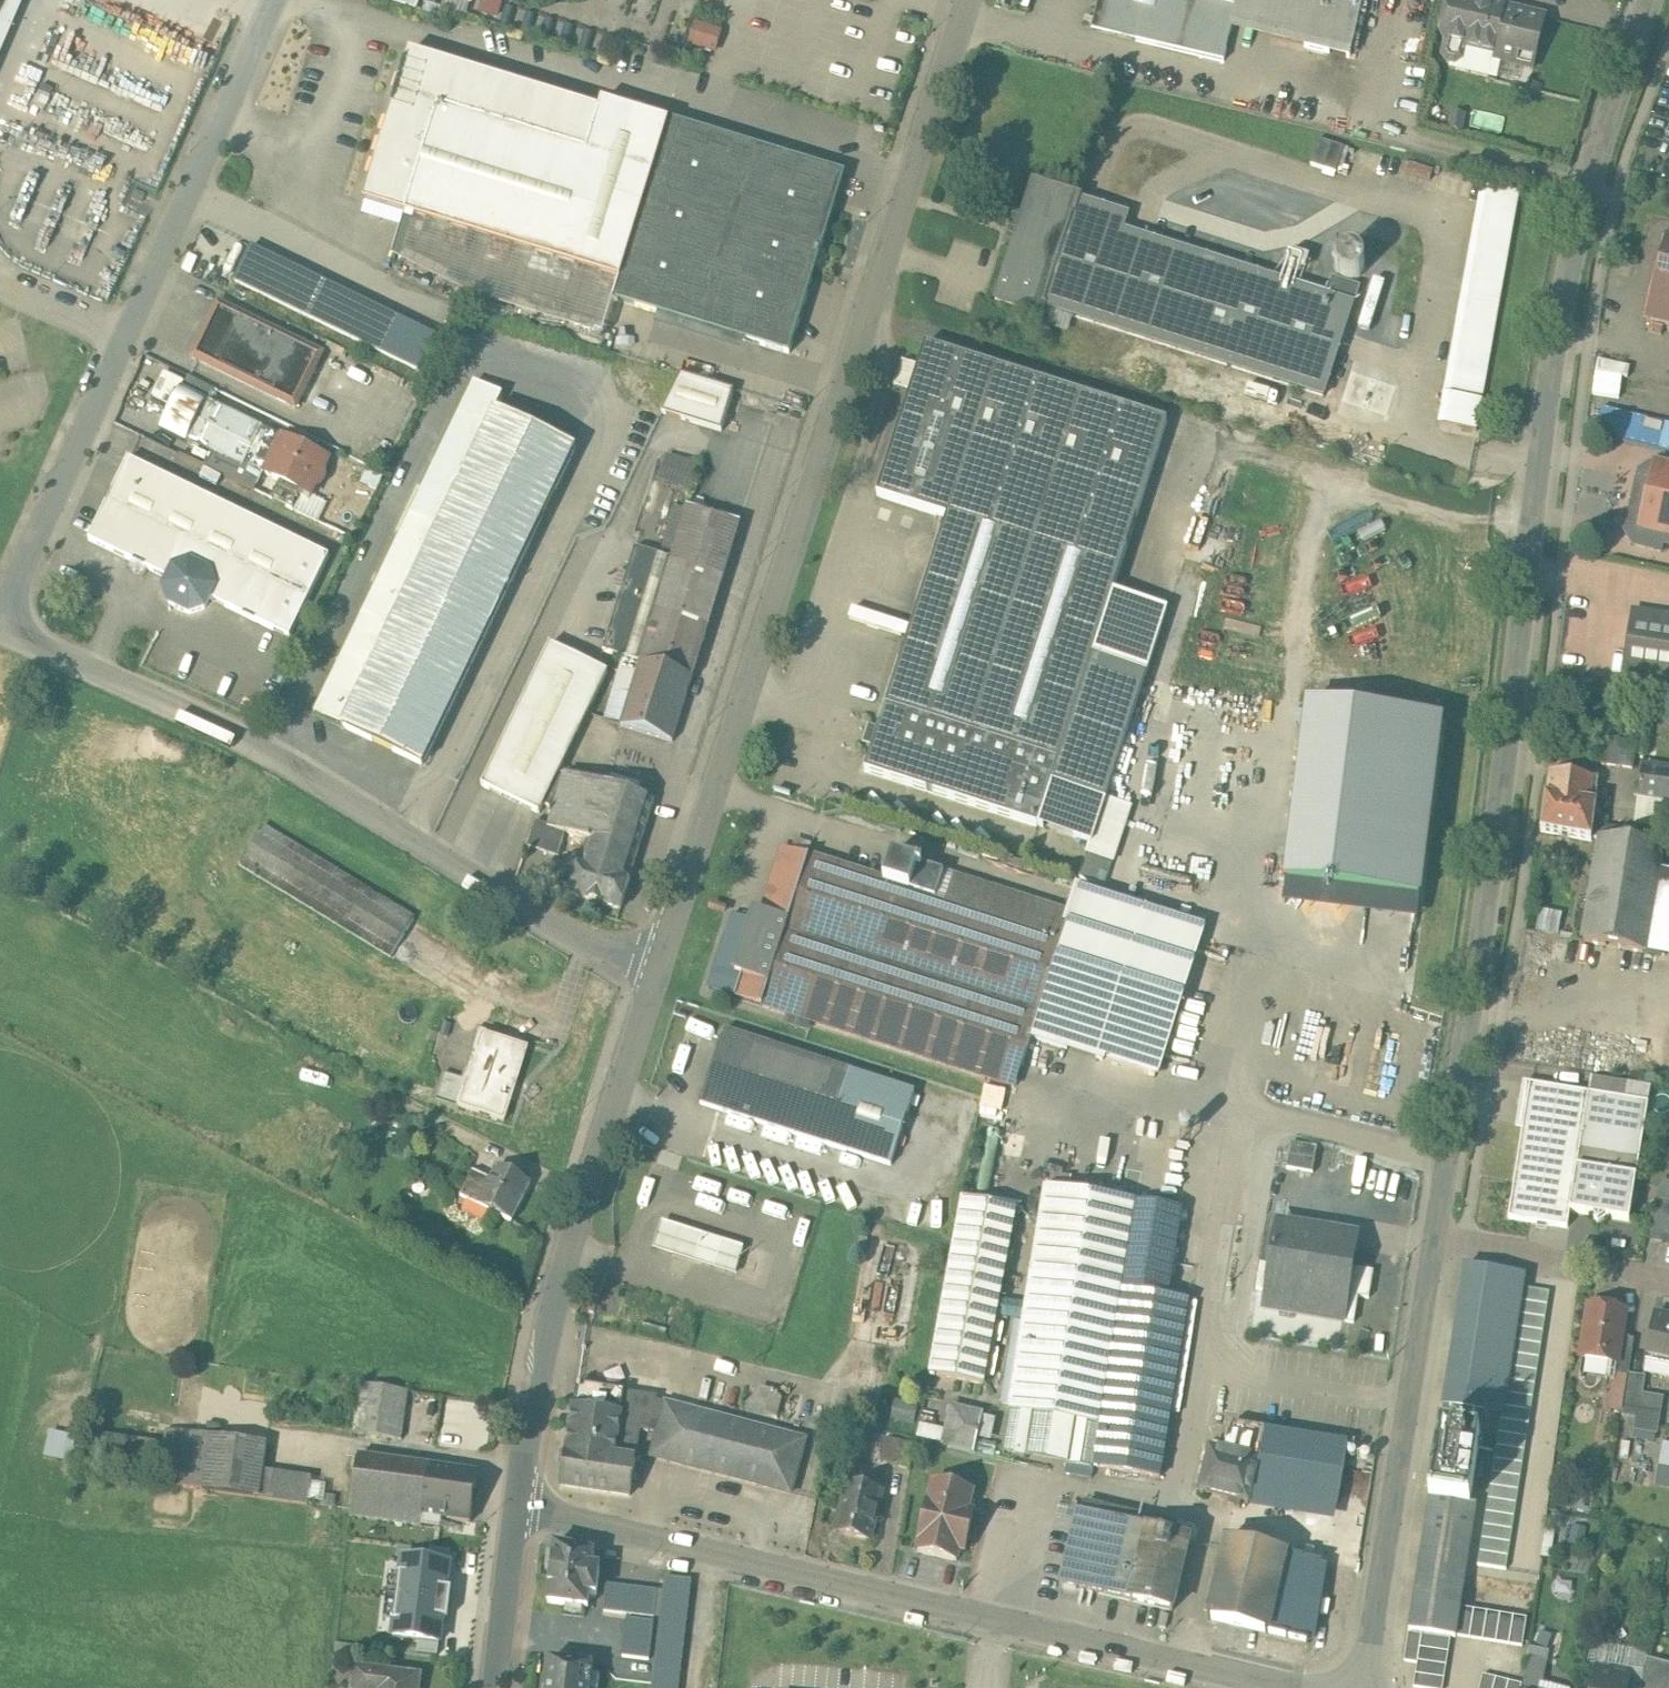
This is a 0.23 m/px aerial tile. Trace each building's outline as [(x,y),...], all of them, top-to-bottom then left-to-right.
[(478,11),(500,17),(504,0),(482,0),(478,11)] [(1092,30),(1136,41),(1224,62),(1232,30),(1237,9),(1202,0),(1100,0),(1092,30)] [(1237,9),(1232,30),(1350,59),(1365,0),(1202,0),(1237,9)] [(1490,0),(1475,0),(1475,1),(1471,0),(1451,0),(1448,1),(1441,31),(1446,39),(1442,55),(1447,62),(1455,65),(1463,60),(1465,49),(1494,56),(1493,60),(1533,70),(1545,18),(1517,11),(1517,10),(1506,7),(1507,4),(1490,0)] [(722,31),(696,22),(689,43),(715,51),(722,31)] [(845,173),(670,119),(669,122),(602,101),(599,110),(410,51),(364,200),(407,214),(620,280),(614,300),(658,313),(745,340),(789,354),(845,173)] [(1344,148),(1319,139),(1311,164),(1336,173),(1344,148)] [(1034,181),(996,300),(1041,315),(1044,306),(1074,213),(1080,196),(1034,181)] [(1482,186),(1444,394),(1482,401),(1519,192),(1482,186)] [(1354,304),(1074,213),(1044,306),(1324,397),(1354,304)] [(620,280),(407,214),(393,257),(474,297),(602,336),(614,300),(620,280)] [(256,239),(236,279),(253,287),(272,247),(256,239)] [(1667,241),(1648,320),(1668,325),(1668,241),(1667,241)] [(272,247),(253,287),(269,295),(289,255),(272,247)] [(305,264),(289,255),(269,295),(286,303),(305,264)] [(322,272),(305,264),(286,303),(302,312),(322,272)] [(322,272),(302,312),(319,320),(338,280),(322,272)] [(338,280),(319,320),(335,328),(355,288),(338,280)] [(371,296),(355,288),(335,328),(352,336),(371,296)] [(335,360),(218,303),(192,357),(198,360),(296,408),(299,402),(308,382),(321,388),(335,360)] [(745,340),(658,313),(654,325),(741,352),(745,340)] [(1167,421),(926,344),(918,366),(910,392),(877,494),(947,516),(975,429),(1147,484),(1167,421)] [(918,366),(903,361),(895,387),(910,392),(918,366)] [(734,390),(680,374),(661,413),(722,431),(734,390)] [(321,388),(308,382),(299,402),(311,408),(321,388)] [(282,437),(181,388),(161,430),(186,442),(187,440),(243,467),(245,463),(265,473),(282,437)] [(1444,394),(1439,425),(1477,431),(1482,401),(1444,394)] [(468,397),(315,713),(423,765),(575,448),(495,410),(495,411),(468,397)] [(1147,484),(975,429),(947,516),(865,770),(1037,825),(1051,782),(1092,655),(1113,590),(1147,484)] [(329,460),(282,437),(265,473),(311,496),(317,484),(319,485),(322,483),(325,478),(324,474),(322,473),(329,460)] [(683,486),(690,460),(663,452),(656,479),(683,486)] [(210,498),(129,458),(89,540),(132,561),(129,568),(144,576),(147,568),(170,579),(210,498)] [(1656,464),(1656,463),(1654,462),(1654,463),(1653,462),(1640,470),(1625,532),(1633,545),(1661,552),(1663,544),(1668,545),(1668,467),(1656,464)] [(330,556),(210,498),(170,579),(290,638),(330,556)] [(688,507),(621,726),(673,741),(740,523),(688,507)] [(1092,655),(1147,672),(1167,607),(1113,590),(1092,655)] [(1634,610),(1623,680),(1668,687),(1668,615),(1634,610)] [(608,672),(550,644),(482,786),(539,813),(543,806),(559,773),(608,672)] [(1147,672),(1092,655),(1051,782),(1106,800),(1147,672)] [(1441,721),(1309,705),(1288,881),(1419,897),(1441,721)] [(1634,728),(1612,725),(1610,740),(1632,743),(1634,728)] [(1642,767),(1638,799),(1668,803),(1668,771),(1642,767)] [(608,786),(566,774),(565,774),(559,773),(543,806),(555,809),(549,826),(549,829),(566,834),(589,841),(582,864),(581,864),(571,894),(621,910),(630,879),(654,802),(608,787),(608,786)] [(608,785),(634,793),(638,782),(612,773),(608,785)] [(1595,780),(1549,773),(1547,795),(1592,802),(1592,798),(1597,799),(1599,785),(1594,784),(1595,780)] [(1106,800),(1051,782),(1037,825),(1092,842),(1106,800)] [(1547,795),(1545,795),(1541,831),(1592,841),(1592,837),(1594,824),(1597,803),(1592,802),(1547,795)] [(1638,799),(1634,826),(1668,831),(1668,803),(1638,799)] [(549,826),(535,822),(527,846),(559,856),(566,834),(549,829),(549,826)] [(1594,824),(1592,837),(1599,838),(1618,842),(1620,828),(1594,824)] [(415,919),(263,827),(240,865),(391,957),(415,919)] [(1599,838),(1581,940),(1668,955),(1668,871),(1660,870),(1663,850),(1618,842),(1599,838)] [(759,921),(735,996),(761,1004),(808,856),(782,847),(759,921)] [(1113,859),(1088,851),(1080,876),(1105,885),(1113,859)] [(885,880),(808,856),(761,1004),(1015,1086),(1031,1037),(1063,938),(1062,937),(947,900),(955,875),(893,855),(885,880)] [(1204,928),(1086,891),(1075,926),(1066,924),(1062,937),(1063,938),(1031,1037),(1103,1060),(1105,1055),(1158,1072),(1204,928)] [(1539,928),(1557,932),(1562,911),(1545,907),(1539,928)] [(759,921),(733,913),(709,988),(735,996),(759,921)] [(915,1091),(724,1029),(700,1103),(891,1165),(915,1091)] [(528,1048),(482,1034),(468,1079),(459,1107),(505,1121),(528,1048)] [(1275,1037),(1270,1053),(1283,1057),(1287,1041),(1275,1037)] [(468,1079),(444,1071),(435,1099),(459,1107),(468,1079)] [(1652,1099),(1530,1081),(1509,1220),(1566,1228),(1568,1215),(1633,1225),(1652,1099)] [(1193,1126),(1183,1125),(1180,1140),(1191,1142),(1193,1126)] [(1318,1147),(1292,1143),(1289,1155),(1315,1160),(1318,1147)] [(1315,1160),(1289,1155),(1287,1168),(1313,1173),(1315,1160)] [(530,1184),(497,1167),(491,1180),(479,1206),(511,1222),(530,1184)] [(491,1180),(474,1171),(461,1197),(479,1206),(491,1180)] [(1136,1208),(1045,1193),(1031,1275),(1123,1290),(1136,1208)] [(962,1199),(929,1374),(930,1374),(930,1375),(984,1385),(1017,1209),(962,1199)] [(1658,1201),(1655,1215),(1651,1214),(1651,1215),(1666,1217),(1662,1241),(1668,1243),(1668,1203),(1658,1201)] [(1031,1275),(1009,1408),(1032,1412),(1035,1390),(1061,1394),(1060,1399),(1079,1402),(1080,1397),(1104,1401),(1094,1466),(1160,1477),(1189,1300),(1167,1297),(1181,1209),(1137,1202),(1136,1208),(1123,1290),(1031,1275)] [(1666,1217),(1651,1215),(1647,1239),(1662,1241),(1666,1217)] [(654,1246),(695,1259),(702,1237),(661,1224),(654,1246)] [(1355,1248),(1276,1235),(1264,1308),(1343,1320),(1355,1248)] [(722,1243),(702,1237),(695,1259),(716,1265),(722,1243)] [(722,1243),(716,1265),(736,1271),(742,1250),(722,1243)] [(1510,1272),(1466,1265),(1444,1406),(1488,1413),(1510,1272)] [(1625,1313),(1590,1307),(1582,1358),(1616,1364),(1617,1364),(1621,1337),(1625,1313)] [(1655,1315),(1647,1356),(1668,1361),(1668,1318),(1655,1315)] [(1634,1339),(1621,1337),(1617,1364),(1616,1364),(1614,1374),(1628,1376),(1628,1375),(1629,1375),(1634,1339)] [(1628,1376),(1614,1374),(1609,1408),(1623,1410),(1628,1376)] [(1662,1398),(1642,1395),(1645,1377),(1629,1375),(1628,1375),(1628,1376),(1623,1410),(1622,1414),(1637,1417),(1635,1430),(1656,1434),(1662,1398)] [(409,1390),(360,1384),(354,1435),(403,1441),(409,1390)] [(657,1397),(578,1385),(575,1409),(574,1409),(574,1411),(571,1430),(570,1432),(571,1432),(568,1450),(567,1453),(568,1453),(563,1484),(562,1486),(565,1487),(565,1486),(578,1488),(578,1489),(580,1489),(580,1488),(593,1490),(593,1491),(595,1491),(608,1493),(610,1493),(630,1496),(640,1431),(650,1432),(651,1428),(656,1402),(657,1397)] [(1079,1402),(1060,1399),(1061,1394),(1035,1390),(1032,1412),(1009,1408),(1002,1451),(1094,1466),(1104,1401),(1080,1397),(1079,1402)] [(921,1401),(897,1396),(892,1419),(916,1424),(921,1401)] [(772,1432),(656,1402),(651,1428),(659,1430),(766,1458),(772,1432)] [(983,1413),(951,1406),(942,1445),(974,1453),(983,1413)] [(1265,1428),(1232,1423),(1225,1452),(1259,1461),(1260,1461),(1265,1428)] [(1348,1443),(1266,1429),(1265,1428),(1260,1461),(1255,1490),(1338,1504),(1348,1443)] [(47,1430),(44,1455),(63,1457),(65,1432),(47,1430)] [(212,1436),(167,1430),(159,1484),(204,1490),(212,1436)] [(766,1458),(659,1430),(652,1457),(759,1485),(766,1458)] [(1440,1431),(1409,1630),(1456,1637),(1476,1504),(1470,1503),(1480,1438),(1440,1431)] [(805,1441),(772,1432),(766,1458),(759,1485),(791,1493),(805,1441)] [(156,1469),(160,1443),(102,1435),(99,1461),(156,1469)] [(267,1443),(212,1436),(204,1490),(259,1498),(267,1443)] [(915,1444),(900,1441),(895,1465),(910,1468),(915,1444)] [(1663,1442),(1659,1466),(1668,1468),(1668,1443),(1663,1442)] [(1225,1452),(1210,1449),(1200,1492),(1201,1493),(1201,1494),(1204,1495),(1204,1493),(1230,1500),(1228,1505),(1240,1508),(1242,1502),(1249,1504),(1259,1461),(1225,1452)] [(444,1471),(366,1460),(360,1502),(379,1504),(378,1518),(400,1521),(402,1507),(439,1512),(444,1471)] [(477,1475),(444,1471),(439,1512),(471,1516),(477,1475)] [(883,1492),(847,1483),(835,1532),(871,1540),(883,1492)] [(972,1492),(934,1483),(918,1552),(956,1560),(959,1550),(964,1552),(974,1513),(973,1512),(968,1511),(970,1502),(972,1492)] [(1189,1540),(1079,1515),(1062,1585),(1173,1611),(1189,1540)] [(1322,1562),(1227,1540),(1208,1619),(1309,1642),(1322,1562)] [(595,1554),(555,1545),(548,1603),(588,1608),(590,1595),(597,1596),(600,1569),(593,1568),(595,1554)] [(400,1557),(390,1638),(442,1645),(452,1563),(400,1557)] [(608,1563),(607,1582),(636,1585),(638,1565),(608,1563)] [(652,1687),(679,1687),(692,1581),(665,1577),(652,1687)] [(657,1591),(607,1585),(604,1612),(654,1618),(657,1591)] [(654,1622),(627,1619),(623,1657),(649,1660),(654,1622)] [(1455,1639),(1429,1636),(1426,1649),(1453,1653),(1455,1639)] [(1525,1673),(1544,1674),(1546,1647),(1527,1645),(1525,1673)] [(1453,1654),(1426,1651),(1424,1664),(1451,1668),(1453,1654)] [(1647,1658),(1641,1687),(1668,1687),(1668,1664),(1647,1658)] [(550,1660),(547,1687),(590,1687),(593,1665),(550,1660)] [(1612,1673),(1597,1670),(1594,1687),(1628,1687),(1631,1671),(1613,1667),(1612,1673)] [(355,1668),(352,1687),(419,1687),(421,1677),(355,1668)] [(1483,1675),(1480,1687),(1522,1687),(1523,1685),(1483,1675)]
